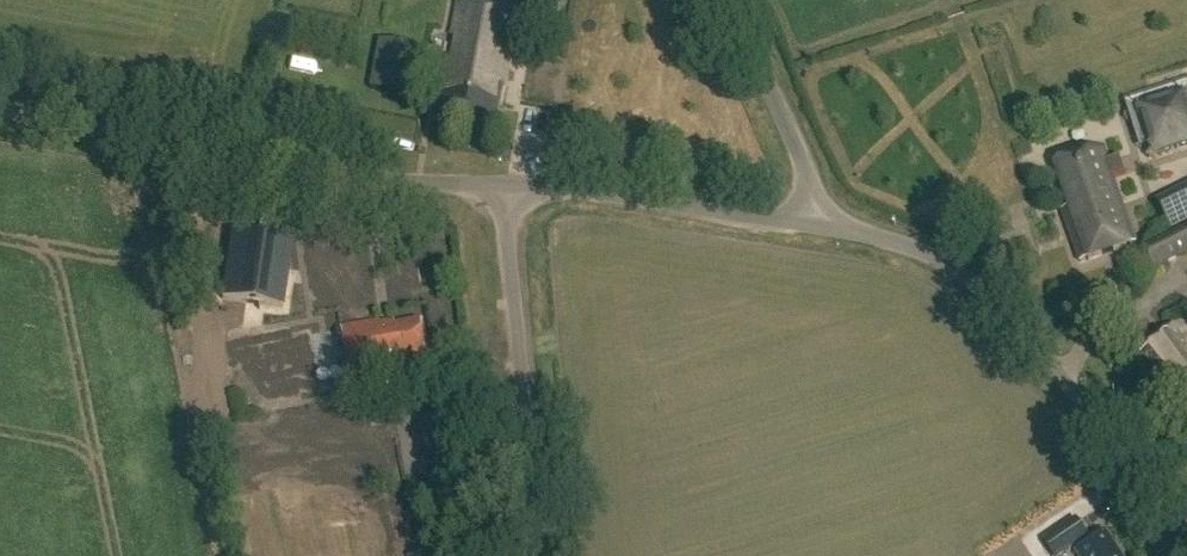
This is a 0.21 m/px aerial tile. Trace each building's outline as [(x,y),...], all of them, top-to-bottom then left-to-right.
[(517,15),(459,5),(439,119),(494,129),(501,89),(504,87),(517,15)] [(413,31),(381,26),(370,89),(402,95),(413,31)] [(1147,137),(1153,155),(1152,156),(1152,157),(1154,157),(1154,156),(1186,145),(1186,95),(1184,96),(1184,95),(1183,95),(1180,84),(1135,99),(1139,109),(1138,110),(1138,111),(1128,114),(1137,140),(1147,137)] [(1062,210),(1080,262),(1135,243),(1113,178),(1125,174),(1119,157),(1107,161),(1102,148),(1055,164),(1070,208),(1062,210)] [(1171,230),(1186,222),(1186,189),(1158,204),(1171,230)] [(1142,246),(1153,269),(1186,253),(1186,225),(1142,246)] [(287,240),(229,232),(221,299),(279,306),(287,240)] [(1183,323),(1145,352),(1171,385),(1178,379),(1186,391),(1186,329),(1183,323)] [(381,334),(380,326),(341,332),(350,386),(403,377),(402,371),(430,367),(423,327),(381,334)] [(1077,519),(1044,541),(1054,555),(1063,555),(1090,538),(1077,519)] [(1103,530),(1072,551),(1076,555),(1120,555),(1103,530)]
